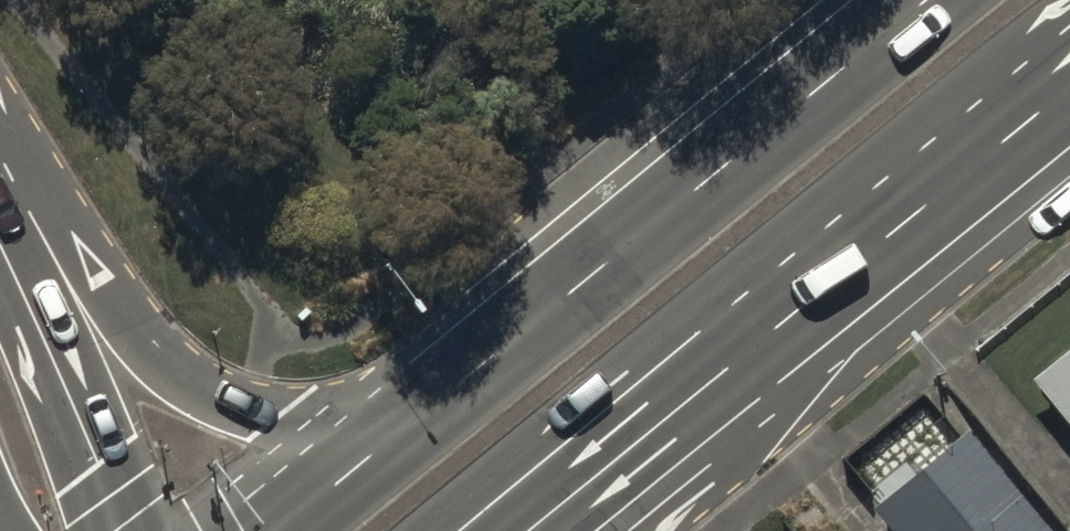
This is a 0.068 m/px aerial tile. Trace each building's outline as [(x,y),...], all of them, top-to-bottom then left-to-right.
[(1033,381),(1069,427),(1069,352),(1033,381)] [(890,530),(1055,530),(969,426),(870,507),(890,530)]
